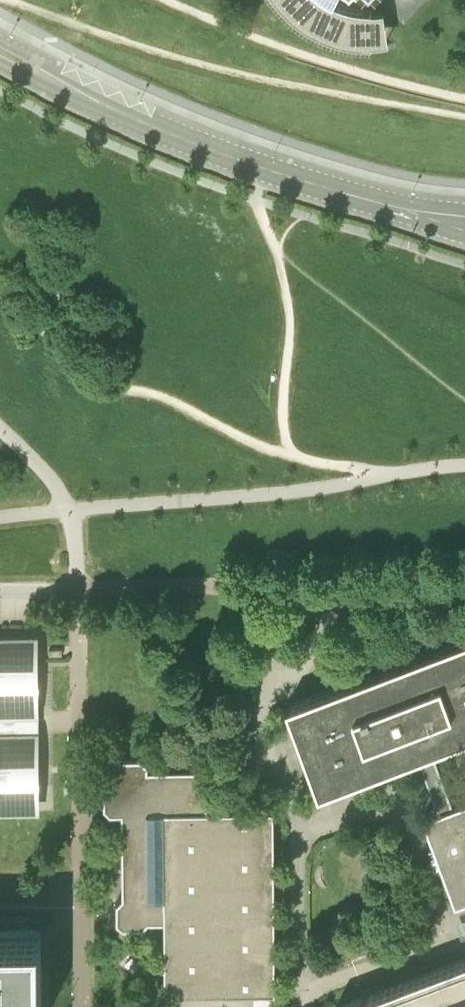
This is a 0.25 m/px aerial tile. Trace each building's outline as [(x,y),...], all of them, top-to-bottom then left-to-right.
[(281,0),(294,12),(308,22),(331,33),(353,39),(373,40),(393,39),(386,0),(374,2),(357,0),(280,0),(281,0)] [(38,637),(0,637),(0,814),(40,814),(39,726),(38,637)] [(288,704),(320,790),(420,753),(430,784),(440,809),(425,815),(457,901),(464,898),(464,800),(454,804),(451,796),(449,789),(435,748),(464,737),(464,639),(317,693),(288,704)] [(150,769),(142,757),(111,757),(100,773),(101,786),(104,791),(105,805),(111,813),(122,813),(123,894),(117,901),(117,921),(124,927),(143,927),(149,921),(164,921),(165,944),(165,993),(276,992),(276,809),(209,810),(209,804),(209,800),(209,768),(150,769)] [(41,935),(0,936),(0,1006),(42,1006),(41,935)] [(464,960),(399,983),(384,989),(372,993),(367,995),(336,1006),(464,1006),(464,959),(464,960)]
